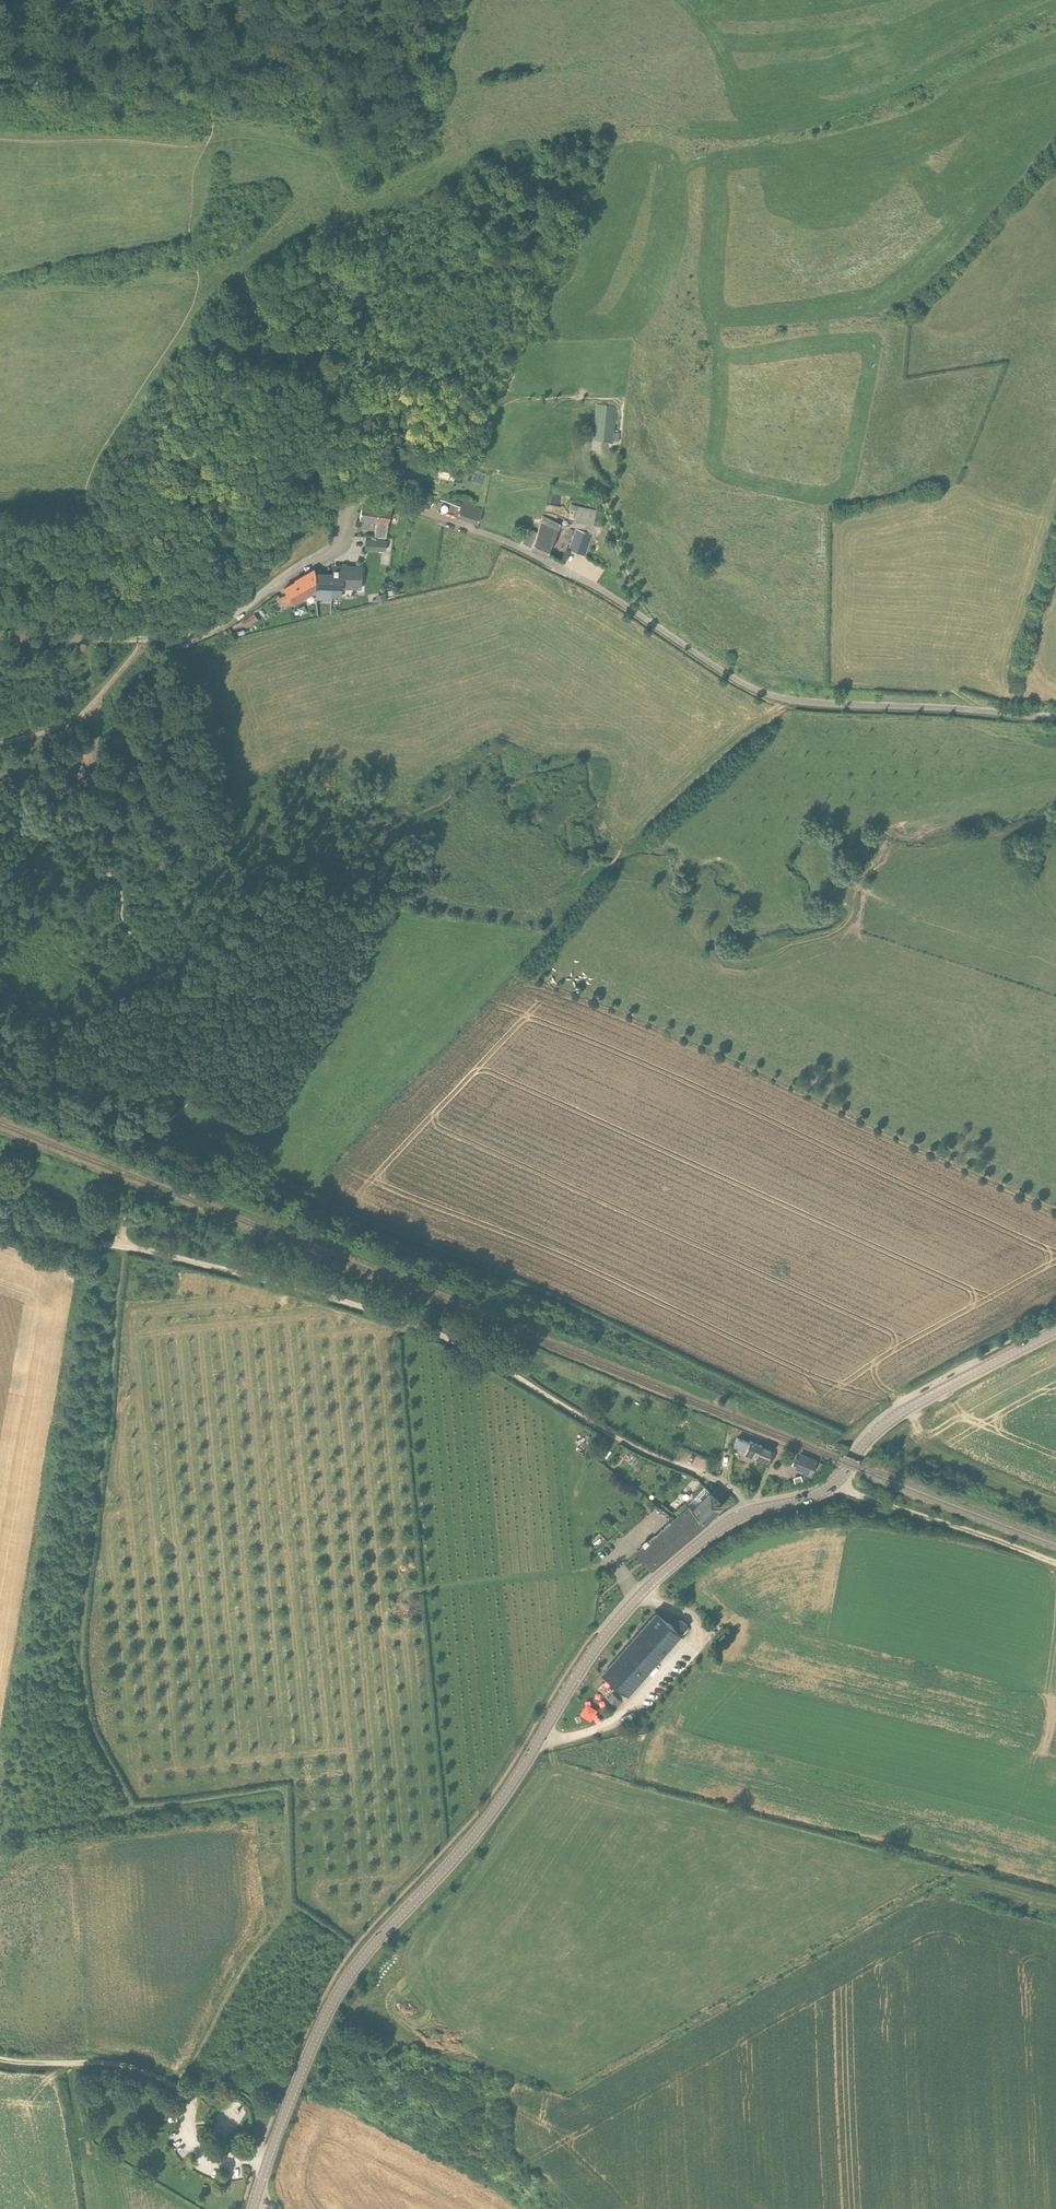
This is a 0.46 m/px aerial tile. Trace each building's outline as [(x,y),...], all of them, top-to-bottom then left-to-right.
[(592,440),(613,442),(617,407),(596,405),(592,440)] [(405,479),(408,473),(401,470),(399,470),(396,476),(396,477),(404,481),(405,480),(405,479)] [(477,523),(482,508),(462,501),(460,507),(441,499),(437,510),(477,523)] [(574,521),(593,526),(595,521),(597,511),(571,504),(570,510),(576,511),(574,521)] [(388,524),(392,510),(362,505),(360,518),(377,521),(374,537),(386,537),(388,524)] [(551,545),(561,524),(543,516),(537,532),(530,529),(530,528),(528,533),(523,543),(547,555),(551,545)] [(585,555),(592,535),(576,529),(569,549),(585,555)] [(386,551),(386,541),(366,540),(365,550),(386,551)] [(332,575),(332,587),(361,588),(362,567),(336,566),(336,575),(332,575)] [(316,593),(317,574),(315,569),(295,580),(296,582),(284,588),(288,594),(293,603),(316,590),(316,593)] [(332,587),(332,575),(317,574),(316,593),(328,593),(328,587),(332,587)] [(386,601),(385,593),(376,595),(377,603),(384,602),(386,601)] [(258,620),(254,613),(241,622),(246,629),(258,620)] [(82,765),(74,770),(78,775),(85,770),(82,765)] [(57,1038),(62,1041),(68,1034),(63,1030),(57,1038)] [(208,1136),(216,1139),(219,1134),(210,1130),(208,1136)] [(679,1418),(677,1424),(682,1427),(686,1415),(687,1414),(682,1412),(681,1413),(679,1418)] [(737,1438),(734,1446),(746,1451),(745,1454),(759,1460),(760,1457),(771,1461),(774,1453),(770,1452),(771,1451),(761,1448),(762,1446),(750,1441),(749,1442),(737,1438)] [(601,1460),(608,1451),(601,1446),(595,1456),(601,1460)] [(811,1475),(817,1461),(800,1454),(797,1461),(794,1460),(791,1467),(811,1475)] [(720,1502),(704,1487),(697,1495),(695,1497),(699,1501),(691,1509),(687,1506),(681,1511),(697,1531),(706,1523),(707,1522),(706,1522),(712,1515),(712,1516),(713,1515),(715,1513),(716,1512),(715,1512),(720,1507),(721,1506),(721,1505),(720,1505),(720,1502)] [(653,1569),(697,1531),(681,1511),(637,1550),(647,1561),(653,1569)] [(682,1634),(681,1633),(674,1627),(657,1613),(656,1613),(603,1674),(616,1685),(628,1696),(682,1634)] [(607,1697),(612,1690),(602,1682),(597,1688),(607,1697)] [(614,1692),(608,1698),(618,1707),(623,1701),(614,1692)]
